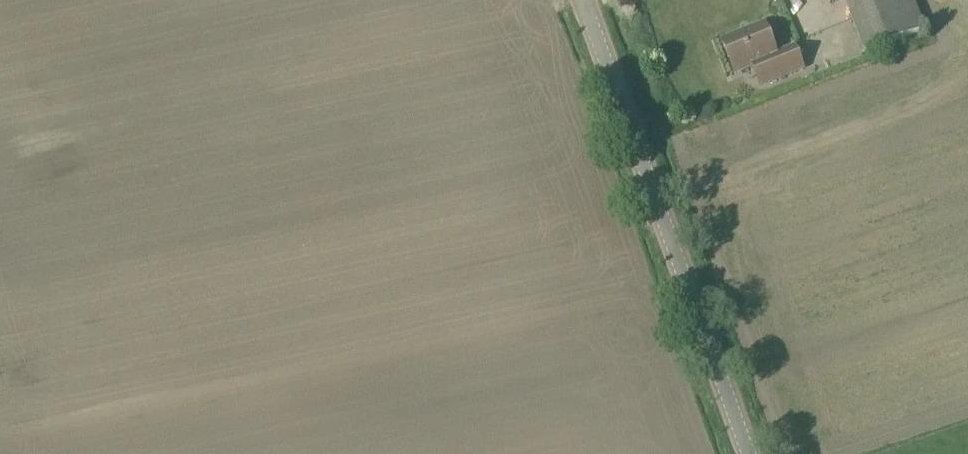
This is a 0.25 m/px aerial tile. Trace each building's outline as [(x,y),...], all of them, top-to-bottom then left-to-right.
[(926,29),(914,0),(843,0),(865,54),(926,29)] [(777,55),(764,24),(721,41),(734,73),(752,66),(760,86),(803,69),(795,48),(777,55)]
